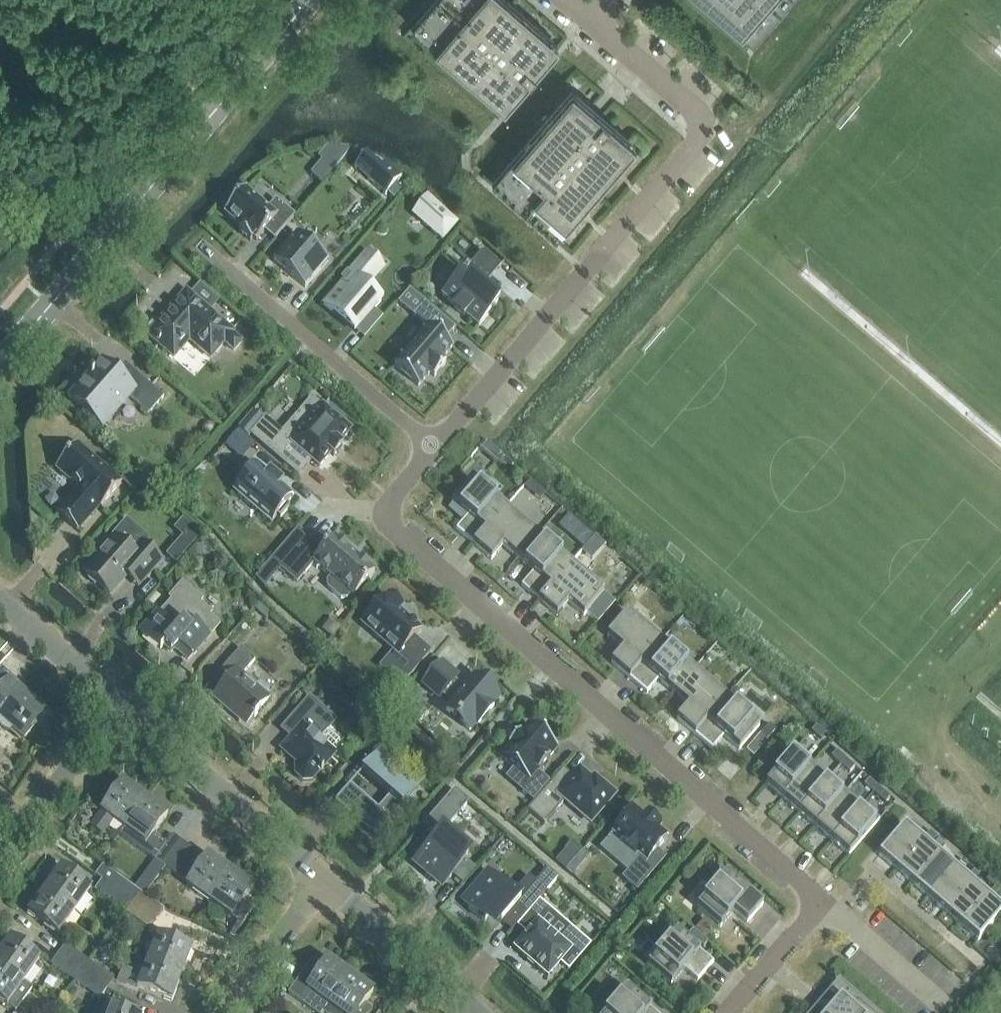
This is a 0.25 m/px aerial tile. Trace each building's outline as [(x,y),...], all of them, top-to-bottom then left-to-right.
[(553,49),(542,39),(546,34),(508,0),(434,0),(415,21),(427,31),(422,37),(492,97),(497,92),(508,101),(553,49)] [(789,0),(704,0),(741,32),(746,26),(757,36),(789,0)] [(497,186),(549,232),(569,209),(574,214),(625,155),(635,143),(629,139),(577,94),(567,105),(562,100),(501,170),(507,175),(497,186)] [(738,104),(728,116),(735,122),(745,111),(738,104)] [(324,181),(344,156),(349,150),(327,147),(320,156),(324,160),(313,172),(324,181)] [(366,153),(354,167),(385,194),(386,193),(392,199),(401,189),(394,184),(401,176),(384,161),(380,166),(366,153)] [(227,210),(224,213),(241,228),(238,231),(250,241),(253,238),(256,241),(264,231),(274,240),(295,216),(276,200),(268,209),(245,189),(237,198),(234,196),(224,207),(227,210)] [(423,222),(442,239),(456,222),(437,206),(423,222)] [(328,260),(296,233),(273,260),(305,288),(328,260)] [(478,326),(499,302),(483,288),(501,266),(482,250),(464,272),(463,271),(442,295),(455,306),(453,308),(464,317),(465,315),(478,326)] [(342,281),(322,303),(331,310),(335,306),(358,326),(380,300),(365,287),(378,271),(362,257),(348,273),(347,272),(340,279),(342,281)] [(427,327),(394,366),(418,386),(430,373),(434,377),(445,364),(441,360),(452,347),(445,340),(455,328),(425,302),(410,290),(399,303),(413,316),(427,327)] [(148,334),(173,357),(173,356),(171,354),(186,336),(210,357),(224,342),(233,350),(240,342),(231,334),(232,332),(186,291),(169,310),(171,311),(163,320),(162,318),(148,334)] [(69,396),(102,425),(127,395),(148,413),(163,396),(133,369),(124,380),(101,360),(69,396)] [(386,374),(381,369),(376,375),(382,380),(386,374)] [(265,418),(251,434),(298,475),(311,460),(319,466),(330,453),(334,456),(342,446),(339,443),(350,430),(341,422),(343,419),(329,406),(326,409),(323,406),(310,422),(299,412),(282,433),(265,418)] [(207,423),(202,427),(203,432),(208,435),(213,432),(212,426),(207,423)] [(243,436),(237,430),(225,444),(232,450),(243,436)] [(120,484),(76,444),(56,467),(80,488),(57,514),(76,530),(98,504),(100,506),(120,484)] [(287,504),(293,497),(282,487),(283,486),(269,474),(268,475),(257,465),(234,491),(271,523),(277,516),(280,518),(290,506),(287,504)] [(133,492),(141,483),(128,472),(120,481),(133,492)] [(474,544),(505,507),(472,479),(452,502),(467,515),(456,529),(474,544)] [(529,479),(524,485),(532,492),(537,486),(529,479)] [(538,535),(505,507),(474,544),(491,559),(503,546),(518,559),(538,535)] [(584,548),(595,536),(587,529),(579,522),(570,515),(560,527),(584,548)] [(117,537),(86,573),(89,576),(88,579),(95,585),(98,584),(110,594),(130,571),(142,581),(162,558),(143,542),(147,537),(126,518),(113,534),(117,537)] [(571,564),(538,535),(518,559),(533,572),(521,585),(539,600),(571,564)] [(584,548),(581,551),(592,560),(605,544),(595,536),(584,548)] [(354,596),(374,572),(333,537),(322,550),(309,538),(300,548),(290,539),(271,560),(297,582),(314,562),(331,577),(327,581),(328,587),(341,599),(347,598),(350,594),(354,596)] [(198,555),(210,555),(209,543),(197,544),(198,555)] [(179,545),(169,555),(176,561),(186,551),(179,545)] [(604,592),(571,564),(539,600),(557,616),(568,602),(584,616),(604,592)] [(171,597),(172,599),(160,613),(158,612),(140,632),(160,649),(164,645),(171,651),(174,647),(188,659),(218,625),(208,616),(210,613),(198,603),(201,600),(182,584),(171,597)] [(380,667),(401,685),(430,652),(414,637),(420,630),(399,611),(402,608),(389,597),(386,600),(384,598),(362,624),(394,651),(380,667)] [(629,678),(661,641),(627,612),(607,636),(623,649),(611,662),(629,678)] [(693,669),(661,641),(629,678),(647,693),(658,680),(673,693),(693,669)] [(231,676),(214,696),(226,706),(227,705),(247,722),(253,716),(254,717),(258,714),(256,712),(269,698),(267,696),(269,693),(269,690),(260,682),(257,682),(255,685),(242,674),(255,660),(241,648),(223,669),(231,676)] [(446,710),(470,730),(476,723),(477,725),(494,705),(492,704),(498,697),(475,677),(465,688),(455,680),(458,676),(441,662),(423,683),(440,697),(442,695),(452,703),(446,710)] [(726,697),(693,669),(673,693),(688,706),(677,719),(694,734),(726,697)] [(24,737),(47,710),(8,676),(0,684),(0,716),(24,737)] [(759,726),(726,697),(694,734),(712,749),(724,736),(739,749),(759,726)] [(292,737),(282,749),(298,763),(296,766),(297,774),(303,780),(312,779),(319,771),(323,774),(326,771),(322,768),(335,753),(334,752),(338,748),(338,741),(326,730),(335,721),(310,699),(283,729),(292,737)] [(520,789),(533,801),(550,782),(539,772),(550,760),(549,758),(557,748),(529,724),(520,734),(519,733),(508,745),(510,746),(501,757),(528,780),(520,789)] [(826,732),(816,724),(812,729),(822,737),(826,732)] [(768,739),(761,734),(747,750),(754,756),(768,739)] [(766,784),(783,798),(813,763),(796,748),(766,784)] [(841,764),(846,758),(837,750),(832,756),(841,764)] [(335,801),(375,837),(417,789),(377,753),(361,771),(389,796),(379,808),(350,783),(335,801)] [(846,758),(841,764),(850,772),(855,766),(846,758)] [(830,777),(813,763),(783,798),(799,812),(830,777)] [(574,777),(563,768),(527,809),(544,824),(565,800),(591,822),(614,795),(595,778),(592,781),(580,770),(574,777)] [(830,777),(799,812),(815,826),(846,791),(830,777)] [(878,786),(869,778),(864,784),(873,792),(878,786)] [(124,829),(146,799),(123,783),(92,827),(102,834),(112,821),(124,829)] [(891,797),(878,786),(873,792),(885,803),(891,797)] [(415,862),(442,886),(468,855),(442,833),(469,802),(454,789),(423,826),(437,837),(415,862)] [(862,805),(846,791),(815,826),(832,840),(862,805)] [(168,815),(146,799),(124,829),(147,845),(168,815)] [(879,820),(862,805),(832,840),(849,855),(879,820)] [(622,878),(637,890),(665,857),(657,850),(667,838),(658,830),(660,827),(645,814),(643,817),(633,809),(612,833),(622,841),(620,842),(635,855),(637,854),(640,857),(622,878)] [(879,855),(896,869),(922,839),(905,825),(879,855)] [(936,836),(929,830),(924,836),(931,843),(936,836)] [(166,867),(183,842),(173,835),(155,859),(166,867)] [(922,839),(896,869),(912,884),(938,853),(922,839)] [(193,850),(183,842),(166,867),(175,874),(193,850)] [(582,850),(572,842),(556,861),(565,870),(571,864),(582,850)] [(938,853),(912,884),(928,898),(954,867),(938,853)] [(956,866),(962,858),(956,853),(949,860),(956,866)] [(209,903),(231,873),(209,856),(187,886),(209,903)] [(962,858),(956,866),(962,871),(968,864),(962,858)] [(571,864),(565,870),(571,875),(577,869),(571,864)] [(954,867),(929,898),(945,912),(971,882),(954,867)] [(61,869),(45,891),(75,913),(91,891),(61,869)] [(488,872),(461,902),(484,922),(491,915),(510,932),(546,891),(557,878),(547,869),(536,882),(528,875),(513,893),(488,872)] [(978,872),(974,869),(969,876),(973,879),(978,872)] [(254,889),(231,873),(209,903),(232,919),(238,924),(231,935),(234,937),(256,905),(247,898),(254,889)] [(747,923),(763,904),(726,873),(697,907),(720,927),(734,911),(747,923)] [(116,875),(109,884),(133,902),(140,892),(116,875)] [(998,882),(990,875),(986,880),(994,887),(998,882)] [(971,882),(945,912),(961,926),(987,896),(971,882)] [(133,902),(109,884),(101,895),(126,913),(133,902)] [(75,913),(45,891),(28,913),(59,935),(75,913)] [(140,892),(133,902),(157,920),(164,909),(140,892)] [(961,926),(978,940),(1000,914),(1000,908),(987,896),(961,926)] [(157,920),(133,902),(126,913),(149,930),(157,920)] [(514,948),(548,977),(560,962),(569,970),(590,945),(573,931),(563,943),(539,922),(549,910),(539,902),(518,926),(527,933),(514,948)] [(707,942),(693,929),(689,934),(703,946),(707,942)] [(713,962),(677,930),(647,964),(671,984),(684,969),(697,980),(713,962)] [(158,936),(148,962),(182,976),(192,950),(158,936)] [(0,952),(0,967),(24,984),(40,961),(9,939),(0,952)] [(66,946),(58,956),(82,973),(89,963),(66,946)] [(82,973),(58,956),(51,965),(75,983),(82,973)] [(329,1006),(351,976),(328,960),(323,967),(313,961),(292,991),(302,998),(308,990),(329,1006)] [(182,976),(148,962),(142,975),(131,971),(125,973),(121,984),(117,983),(137,991),(138,988),(171,1002),(182,976)] [(113,980),(89,963),(82,973),(106,990),(113,980)] [(24,984),(0,967),(0,1001),(15,1012),(31,989),(24,984)] [(106,990),(82,973),(75,983),(99,1000),(106,990)] [(364,1004),(373,992),(351,976),(329,1006),(340,1012),(369,1012),(371,1009),(364,1004)] [(839,979),(830,989),(840,997),(828,1011),(830,1012),(878,1012),(839,979)] [(605,1012),(657,1012),(627,988),(605,1012)]
